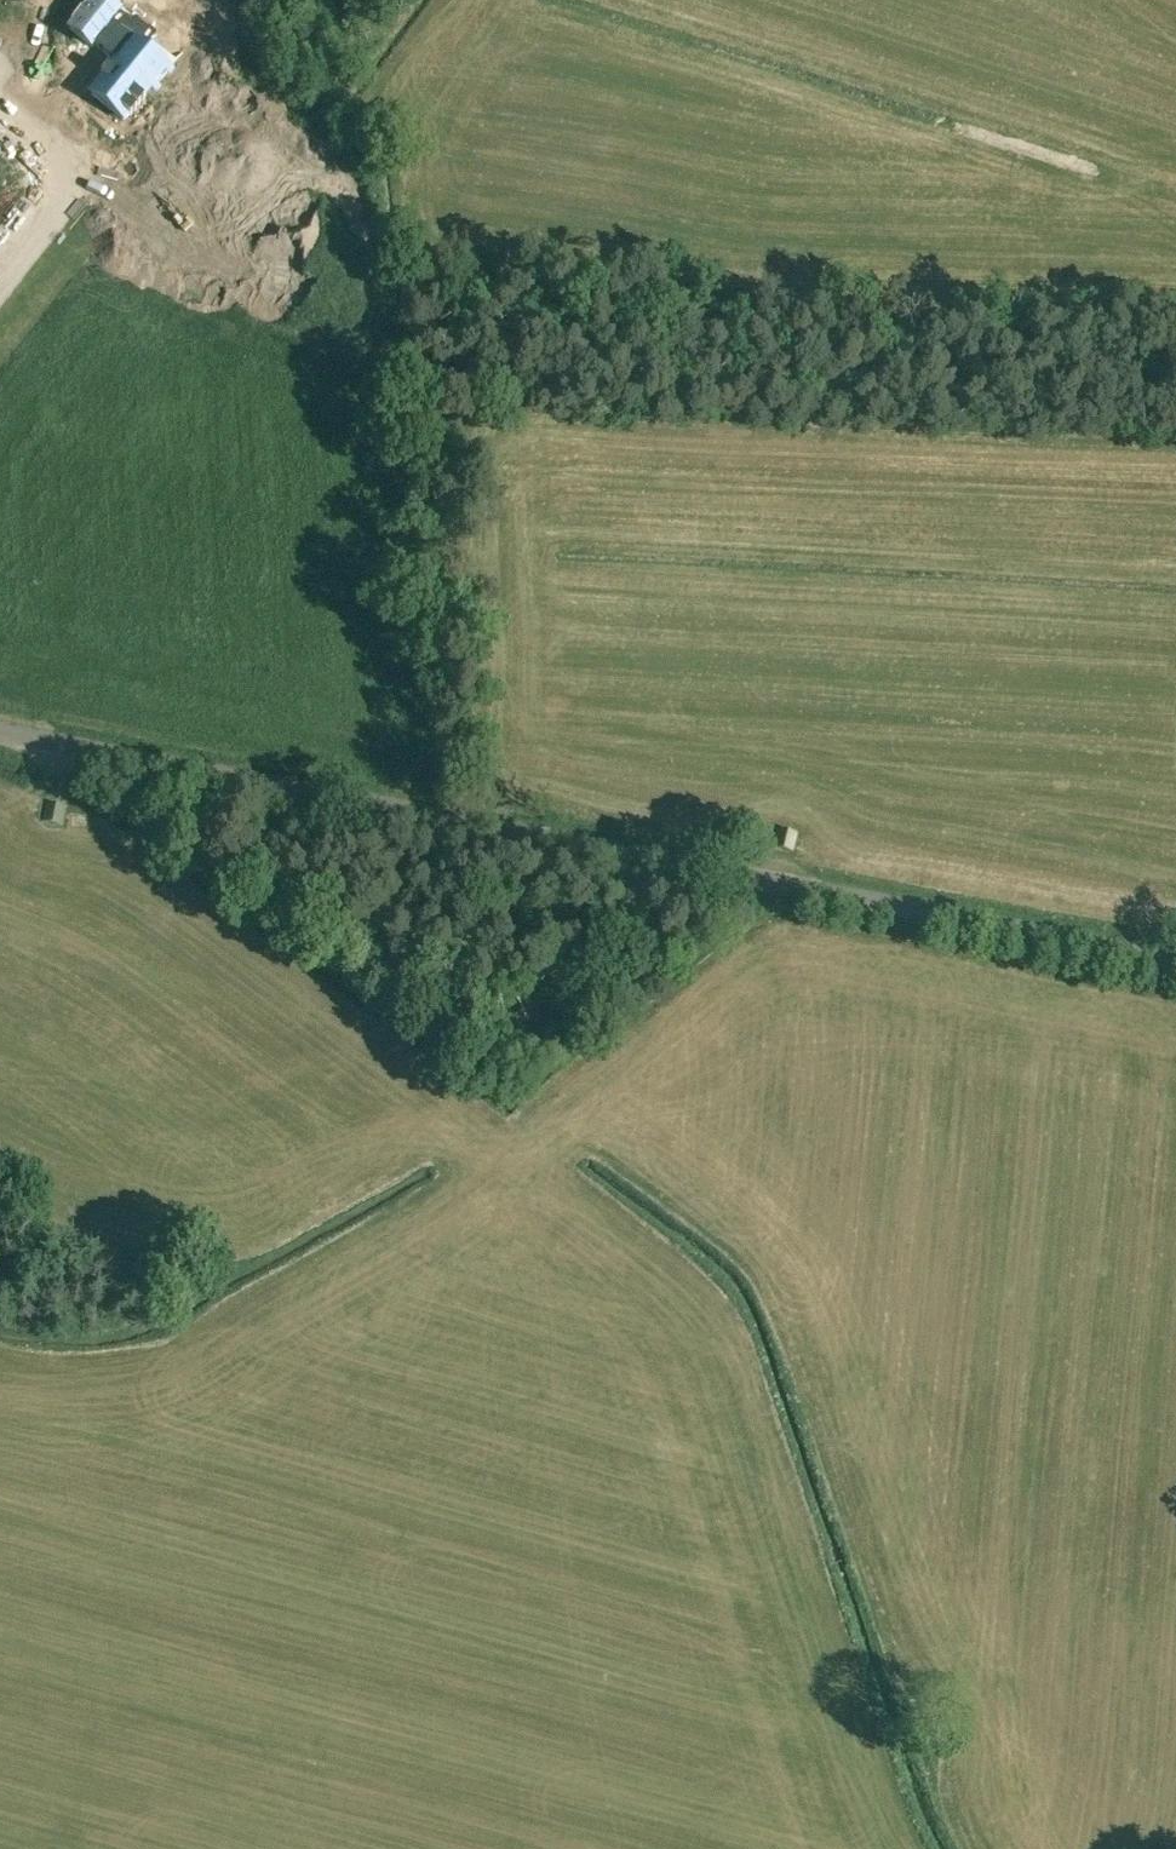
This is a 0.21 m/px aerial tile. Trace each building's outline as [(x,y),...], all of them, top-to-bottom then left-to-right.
[(129,51),(107,33),(114,24),(113,23),(101,14),(102,12),(88,0),(71,0),(50,27),(74,47),(76,45),(98,63),(73,93),(109,122),(130,96),(120,87),(125,80),(136,89),(152,69),(129,51)] [(30,179),(0,155),(0,216),(30,179)] [(71,807),(47,800),(41,821),(65,828),(71,807)] [(777,829),(773,847),(793,852),(797,833),(777,829)]
